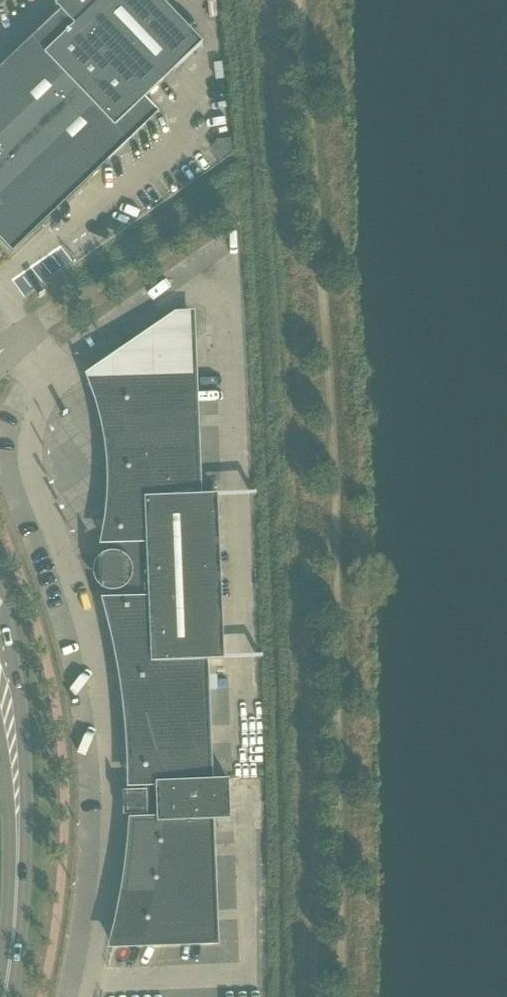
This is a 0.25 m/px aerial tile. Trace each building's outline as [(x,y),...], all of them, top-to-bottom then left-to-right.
[(12,253),(27,239),(156,112),(142,97),(200,41),(160,0),(61,0),(54,6),(58,10),(0,67),(0,240),(12,253)] [(111,379),(92,380),(90,380),(98,401),(103,421),(107,440),(110,460),(111,481),(110,500),(108,520),(104,542),(110,542),(111,566),(106,567),(107,578),(112,578),(113,603),(106,603),(116,644),(123,684),(126,704),(128,724),(129,743),(130,764),(131,785),(136,785),(136,798),(128,798),(129,810),(137,809),(137,822),(132,823),(118,921),(112,946),(215,942),(210,821),(230,821),(228,781),(208,781),(204,662),(224,661),(217,496),(197,496),(192,376),(169,377),(168,352),(132,377),(132,378),(122,379),(122,367),(111,367),(111,379)]
